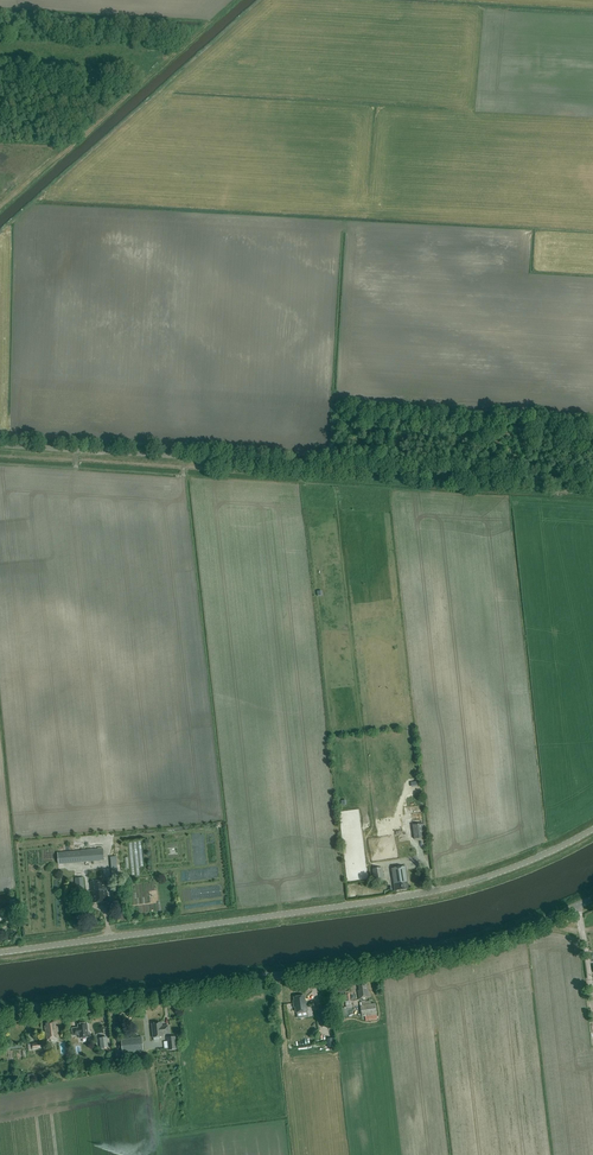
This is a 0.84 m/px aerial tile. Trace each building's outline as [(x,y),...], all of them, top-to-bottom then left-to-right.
[(426,838),(425,824),(414,825),(415,838),(426,838)] [(103,849),(102,847),(98,848),(98,849),(57,852),(58,864),(104,861),(103,849)] [(117,865),(116,857),(110,857),(112,879),(124,878),(122,864),(117,865)] [(136,870),(144,870),(144,859),(136,859),(136,870)] [(408,882),(406,867),(391,869),(393,882),(395,891),(408,889),(407,882),(408,882)] [(384,880),(382,868),(372,869),(374,882),(384,880)] [(85,893),(83,878),(75,879),(76,893),(85,893)] [(108,902),(105,880),(91,882),(92,896),(93,903),(108,902)] [(369,997),(366,981),(358,982),(359,990),(357,991),(359,999),(369,997)] [(307,1011),(306,1004),(305,1004),(304,996),(294,997),(295,1001),(293,1001),(294,1007),(296,1007),(296,1012),(307,1011)] [(377,1020),(375,1007),(375,1004),(360,1006),(361,1017),(362,1017),(365,1017),(365,1020),(365,1021),(377,1020)] [(331,1026),(328,1008),(321,1009),(323,1027),(331,1026)] [(56,1029),(55,1022),(46,1023),(47,1030),(45,1030),(46,1040),(59,1038),(58,1029),(56,1029)] [(88,1033),(87,1023),(78,1024),(78,1028),(72,1028),(73,1036),(79,1035),(80,1039),(89,1037),(88,1036),(90,1036),(90,1033),(88,1033)] [(162,1026),(161,1023),(152,1024),(153,1038),(163,1037),(163,1034),(169,1033),(168,1026),(162,1026)] [(108,1047),(107,1037),(99,1038),(101,1048),(108,1047)] [(144,1051),(142,1037),(121,1040),(122,1054),(144,1051)] [(176,1049),(175,1037),(167,1037),(168,1050),(176,1049)] [(42,1049),(41,1042),(31,1044),(32,1050),(42,1049)]
